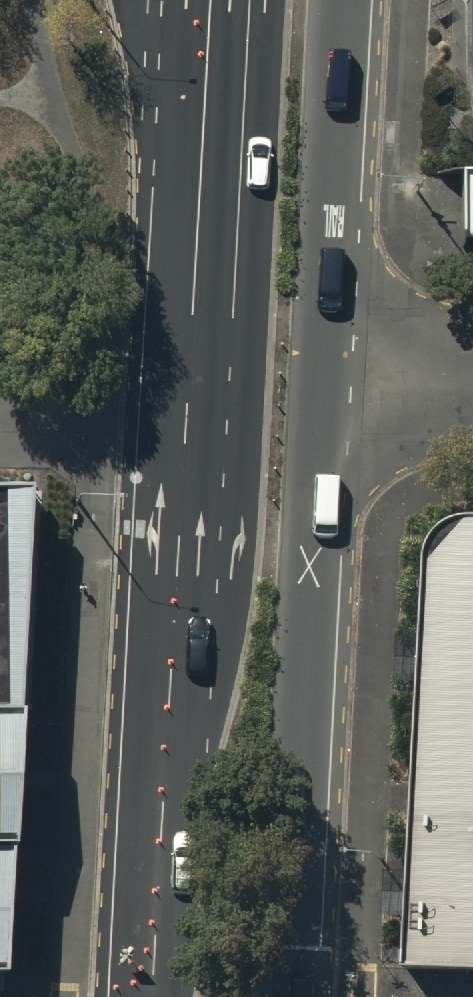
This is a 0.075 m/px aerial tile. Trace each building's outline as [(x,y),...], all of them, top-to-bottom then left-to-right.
[(459,173),(459,241),(472,241),(472,173),(459,173)] [(34,485),(0,486),(0,974),(6,973),(34,485)] [(468,514),(429,561),(420,955),(472,956),(472,514),(468,514)]
